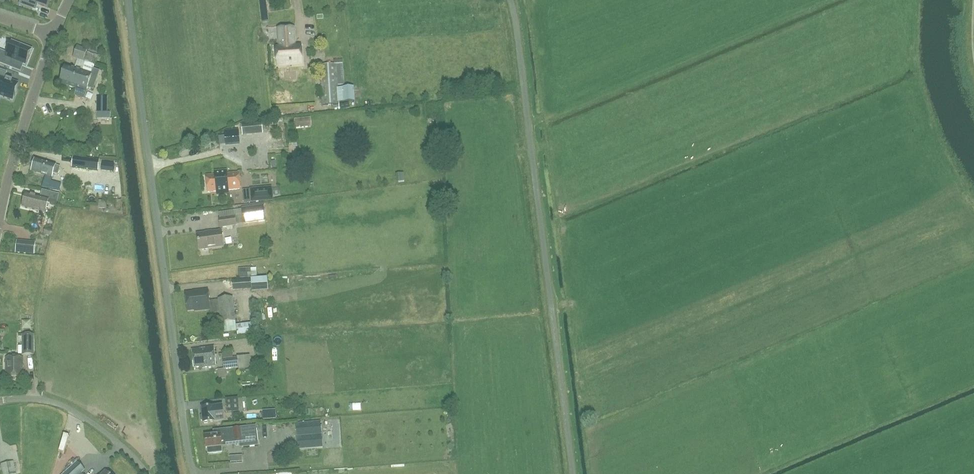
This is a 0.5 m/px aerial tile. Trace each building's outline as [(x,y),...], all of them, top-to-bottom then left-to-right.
[(19,5),(31,9),(34,3),(46,7),(49,0),(20,0),(19,5)] [(276,47),(277,65),(301,63),(300,45),(294,46),(293,26),(278,27),(279,46),(276,47)] [(12,64),(14,57),(28,61),(33,45),(12,38),(8,50),(0,47),(0,60),(12,64)] [(72,58),(95,64),(98,55),(86,51),(87,48),(76,45),(72,58)] [(319,64),(321,96),(317,96),(318,105),(339,104),(337,84),(344,84),(342,63),(319,64)] [(74,95),(82,71),(65,65),(59,83),(76,88),(74,95)] [(82,71),(74,95),(84,98),(88,87),(93,89),(97,76),(92,74),(82,71)] [(0,107),(2,102),(13,106),(18,90),(13,88),(13,86),(7,84),(7,86),(5,85),(8,78),(0,75),(0,107)] [(107,113),(108,96),(96,96),(96,113),(107,113)] [(310,127),(309,118),(293,120),(294,128),(310,127)] [(242,133),(263,131),(262,122),(242,124),(242,133)] [(224,131),(226,144),(240,143),(238,130),(224,131)] [(99,159),(63,155),(62,161),(72,162),(72,167),(98,170),(99,159)] [(44,175),(52,177),(53,173),(58,174),(61,166),(56,165),(36,159),(32,171),(44,175)] [(215,174),(207,175),(208,191),(217,190),(217,193),(216,193),(216,194),(229,192),(228,192),(228,189),(240,188),(238,172),(227,173),(226,171),(227,171),(227,170),(215,171),(215,172),(215,174)] [(271,187),(261,188),(251,189),(252,202),(272,200),(272,196),(271,187)] [(57,202),(59,194),(42,190),(40,197),(25,194),(22,206),(45,212),(48,200),(57,202)] [(243,223),(265,220),(263,205),(241,208),(243,223)] [(207,210),(196,210),(196,221),(207,220),(207,210)] [(236,225),(235,215),(218,218),(220,227),(236,225)] [(52,230),(45,227),(43,234),(50,236),(52,230)] [(196,233),(199,249),(223,246),(221,230),(196,233)] [(17,240),(16,252),(34,254),(35,242),(17,240)] [(250,267),(238,268),(239,278),(251,277),(251,279),(234,280),(234,289),(252,288),(252,291),(268,290),(267,277),(257,277),(256,267),(250,268),(250,267)] [(194,311),(210,309),(208,290),(193,291),(193,292),(185,293),(187,311),(194,310),(194,311)] [(217,298),(222,332),(236,330),(232,296),(217,298)] [(24,321),(22,321),(22,330),(32,329),(31,320),(24,321)] [(22,334),(21,354),(34,355),(34,334),(22,334)] [(193,367),(201,367),(215,366),(213,347),(200,349),(200,350),(192,350),(193,367)] [(223,369),(239,368),(238,357),(232,357),(232,351),(222,352),(223,369)] [(245,354),(245,366),(258,366),(258,354),(245,354)] [(22,357),(5,357),(5,377),(22,377),(22,357)] [(225,399),(226,412),(239,411),(239,403),(237,403),(237,399),(225,399)] [(213,407),(202,408),(202,415),(200,416),(201,420),(203,421),(203,423),(214,422),(224,421),(223,411),(220,412),(220,407),(213,408),(213,407)] [(321,434),(320,421),(296,423),(297,436),(321,434)] [(273,438),(288,437),(287,422),(272,423),(273,438)] [(206,448),(207,448),(207,453),(222,452),(221,445),(227,444),(227,441),(242,440),(242,447),(258,445),(256,425),(224,428),(225,438),(220,439),(220,434),(205,436),(206,448)] [(298,449),(322,448),(321,434),(297,436),(298,449)] [(82,473),(85,469),(77,460),(62,473),(83,473),(82,473)] [(13,461),(0,464),(3,473),(13,473),(16,473),(13,461)]
